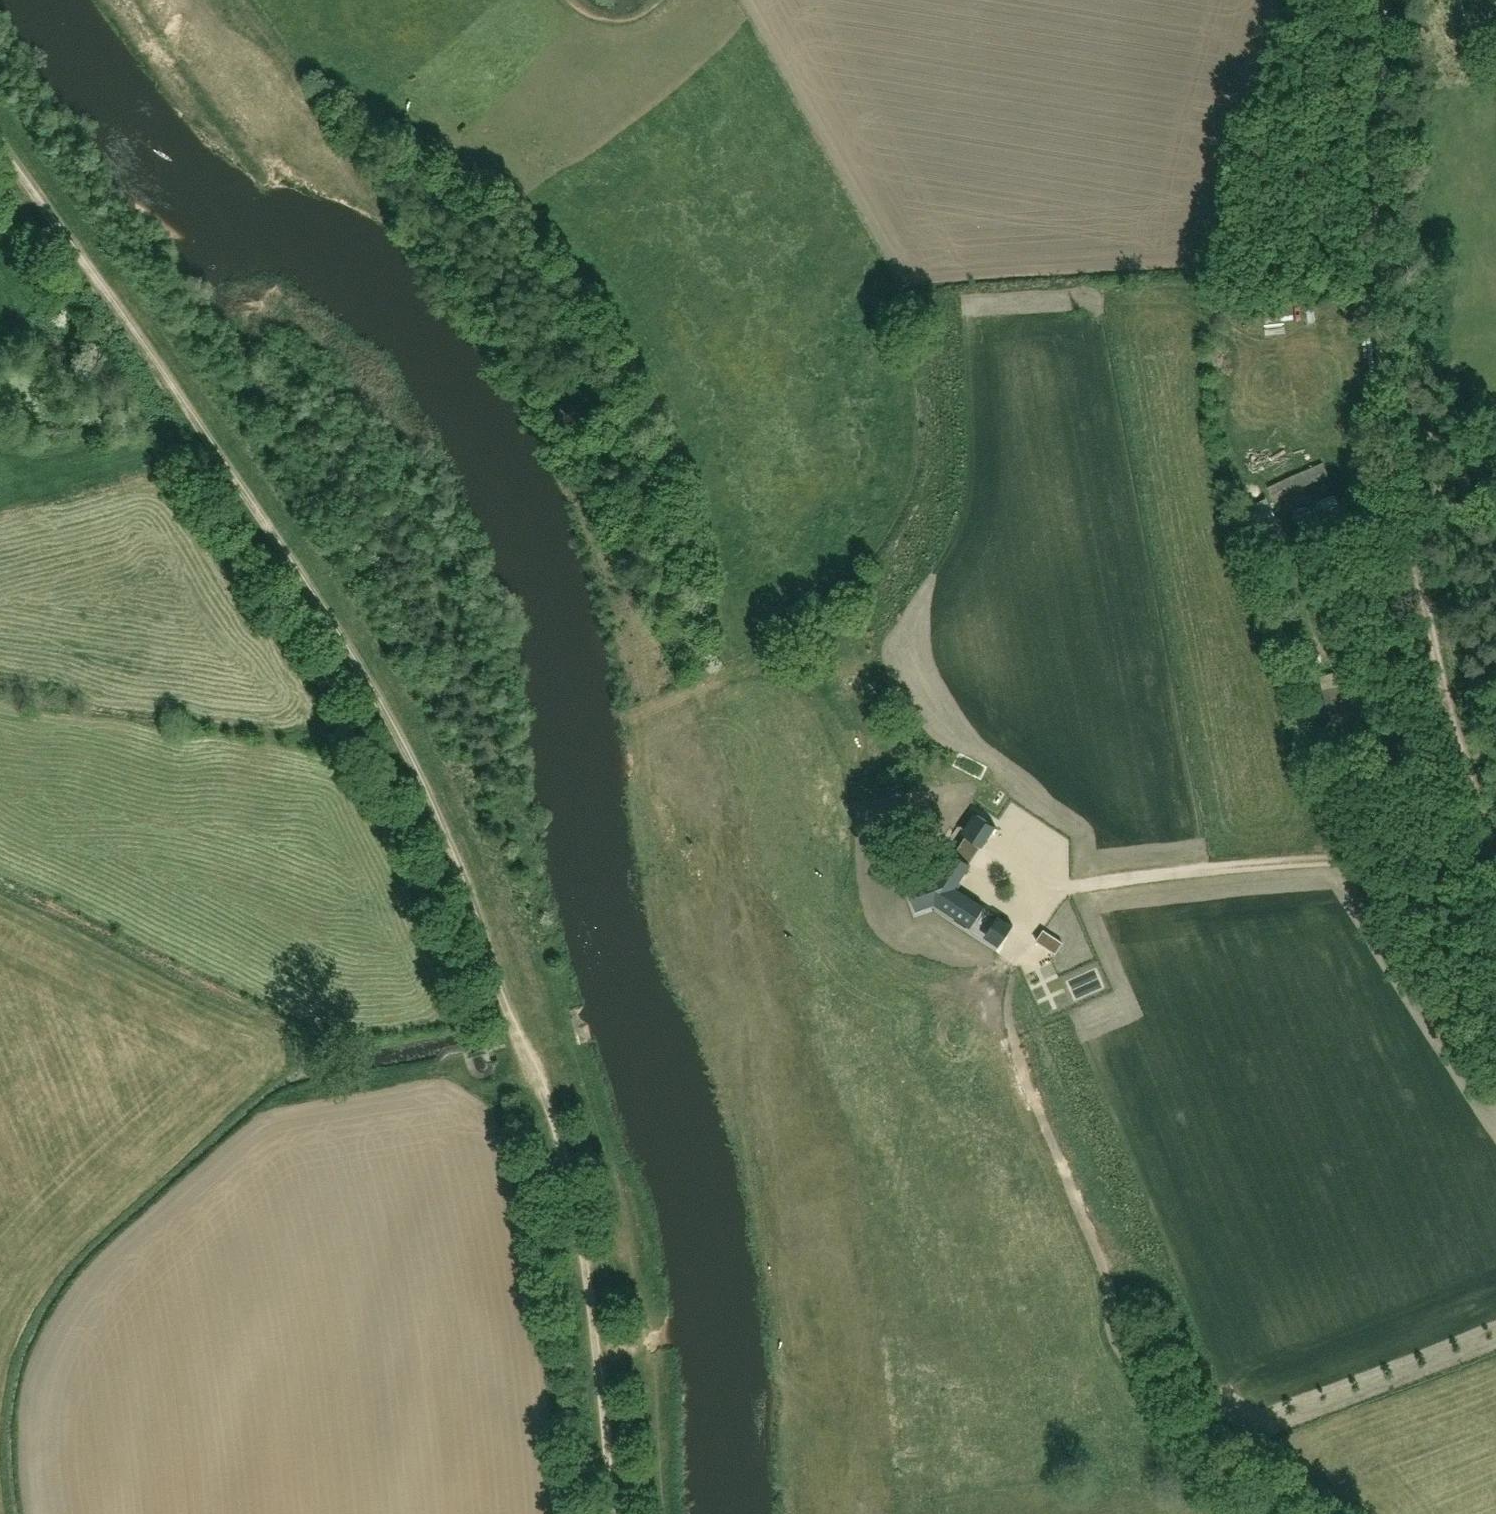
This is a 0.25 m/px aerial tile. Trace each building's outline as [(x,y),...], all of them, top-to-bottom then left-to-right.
[(1325,691),(1331,714),(1395,697),(1389,674),(1325,691)] [(390,782),(384,771),(371,779),(376,790),(390,782)] [(965,833),(984,845),(997,826),(995,825),(994,826),(977,815),(965,833)] [(937,876),(910,885),(917,906),(936,899),(971,923),(982,906),(984,907),(985,906),(956,887),(971,865),(952,853),(937,876)]
